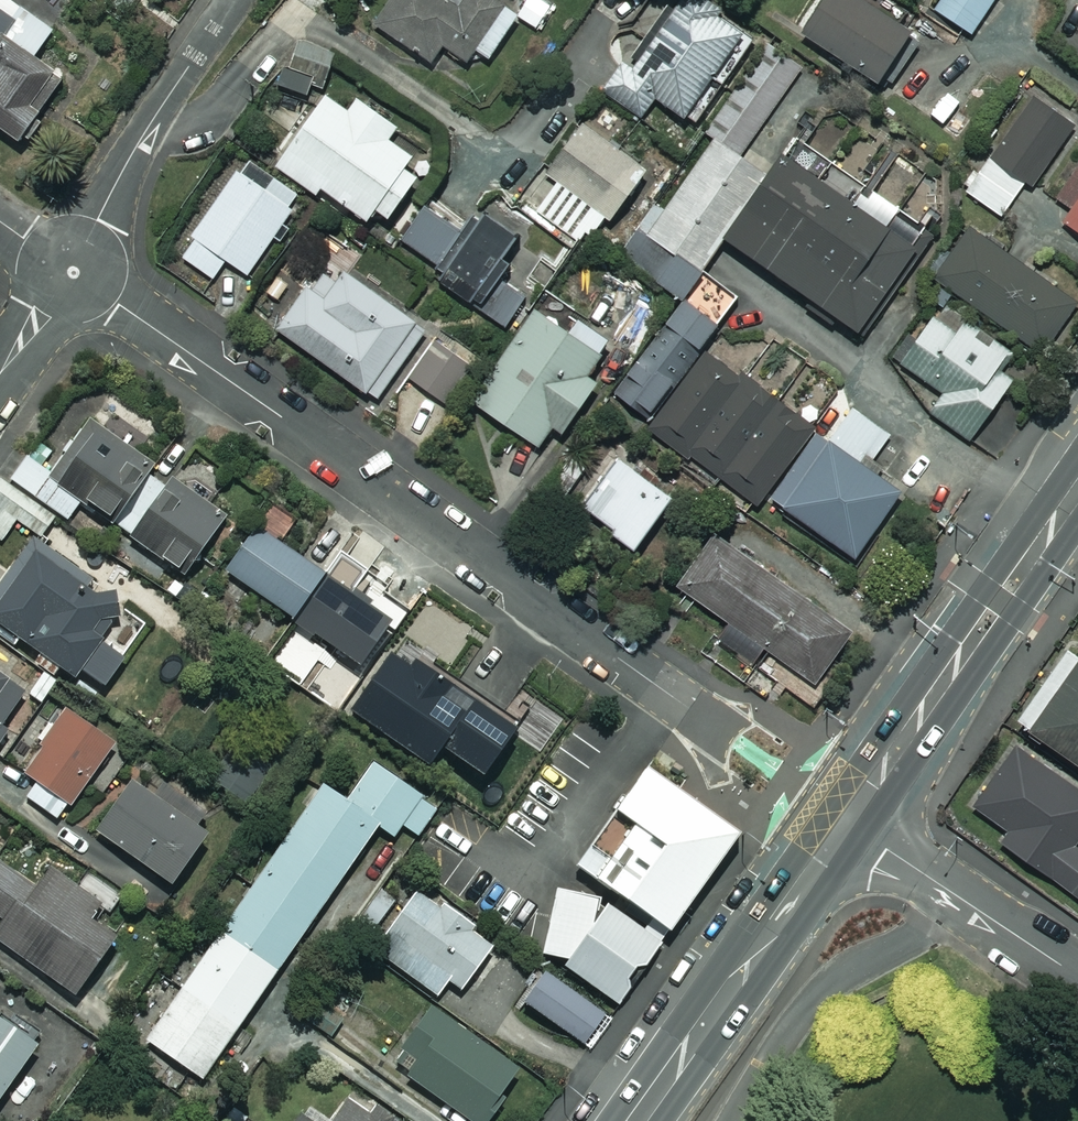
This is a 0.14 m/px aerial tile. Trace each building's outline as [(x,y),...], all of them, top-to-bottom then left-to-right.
[(12,0),(0,0),(0,125),(20,140),(65,76),(35,55),(53,29),(12,0)] [(376,24),(431,61),(442,44),(468,61),(476,49),(490,58),(518,16),(494,0),(392,0),(376,24)] [(706,0),(681,0),(631,68),(623,63),(604,89),(641,116),(655,96),(699,128),(762,41),(706,0)] [(860,0),(823,0),(802,33),(885,86),(917,36),(860,0)] [(936,11),(972,34),(994,0),(943,0),(936,11)] [(299,39),(288,72),(326,84),(336,51),(299,39)] [(391,130),(331,89),(279,166),(317,192),(321,188),(368,220),(377,208),(386,214),(423,160),(387,136),(391,130)] [(1077,128),(1034,97),(966,191),(1001,217),(1027,182),(1034,187),(1077,128)] [(645,168),(581,124),(546,174),(610,219),(645,168)] [(770,162),(723,128),(665,211),(655,204),(617,257),(675,297),(770,162)] [(935,235),(797,137),(726,236),(864,335),(935,235)] [(1055,197),(1072,208),(1063,222),(1077,232),(1077,162),(1055,197)] [(265,189),(238,170),(180,255),(213,278),(226,259),(248,274),(301,196),(273,177),(265,189)] [(466,234),(426,206),(402,240),(447,271),(440,281),(509,329),(556,262),(482,211),(466,234)] [(1074,302),(971,228),(936,277),(1039,351),(1074,302)] [(425,327),(325,258),(277,328),(377,398),(425,327)] [(740,297),(705,272),(612,402),(647,427),(740,297)] [(1026,363),(940,299),(896,358),(943,393),(930,410),(969,439),(1026,363)] [(570,332),(535,309),(473,402),(539,445),(554,423),(563,429),(618,346),(578,319),(570,332)] [(474,363),(436,337),(409,377),(447,403),(474,363)] [(811,428),(708,354),(651,434),(753,508),(811,428)] [(889,434),(851,407),(828,440),(820,435),(775,500),(854,555),(900,489),(867,466),(889,434)] [(152,463),(92,420),(53,475),(28,456),(11,479),(68,520),(80,502),(183,575),(226,515),(174,478),(168,487),(146,472),(152,463)] [(672,498),(613,451),(575,499),(634,545),(672,498)] [(0,479),(0,540),(2,541),(17,520),(40,537),(54,518),(0,479)] [(389,621),(255,528),(225,571),(359,664),(389,621)] [(850,629),(713,532),(676,585),(813,681),(850,629)] [(32,539),(0,584),(0,624),(73,676),(79,668),(103,685),(138,636),(110,615),(120,601),(32,539)] [(323,651),(293,632),(270,668),(300,687),(323,651)] [(516,725),(398,644),(350,713),(428,767),(440,748),(482,776),(516,725)] [(1068,645),(1016,719),(1077,763),(1077,652),(1068,645)] [(0,673),(0,739),(8,728),(1,724),(25,690),(0,673)] [(115,740),(69,708),(24,773),(37,782),(26,797),(59,820),(115,740)] [(1016,746),(974,805),(1009,830),(1001,841),(1077,896),(1077,849),(1071,844),(1077,833),(1077,790),(1016,746)] [(733,821),(639,755),(608,799),(628,813),(604,847),(585,834),(571,854),(665,920),(733,821)] [(219,861),(253,884),(146,1041),(203,1079),(376,824),(394,836),(402,824),(419,836),(438,807),(373,763),(347,801),(321,783),(279,845),(245,822),(219,861)] [(214,822),(141,768),(96,830),(169,884),(214,822)] [(73,993),(114,933),(84,913),(94,899),(50,868),(37,886),(0,860),(0,943),(73,993)] [(594,889),(552,879),(537,941),(614,995),(656,935),(594,889)] [(495,941),(418,887),(373,951),(436,996),(449,977),(463,987),(495,941)] [(608,1015),(541,968),(519,998),(587,1046),(608,1015)] [(430,1005),(400,1047),(418,1060),(406,1076),(470,1120),(483,1120),(519,1069),(430,1005)] [(39,1040),(0,1012),(0,1095),(39,1040)] [(348,1097),(331,1120),(309,1105),(298,1120),(383,1120),(348,1097)]
